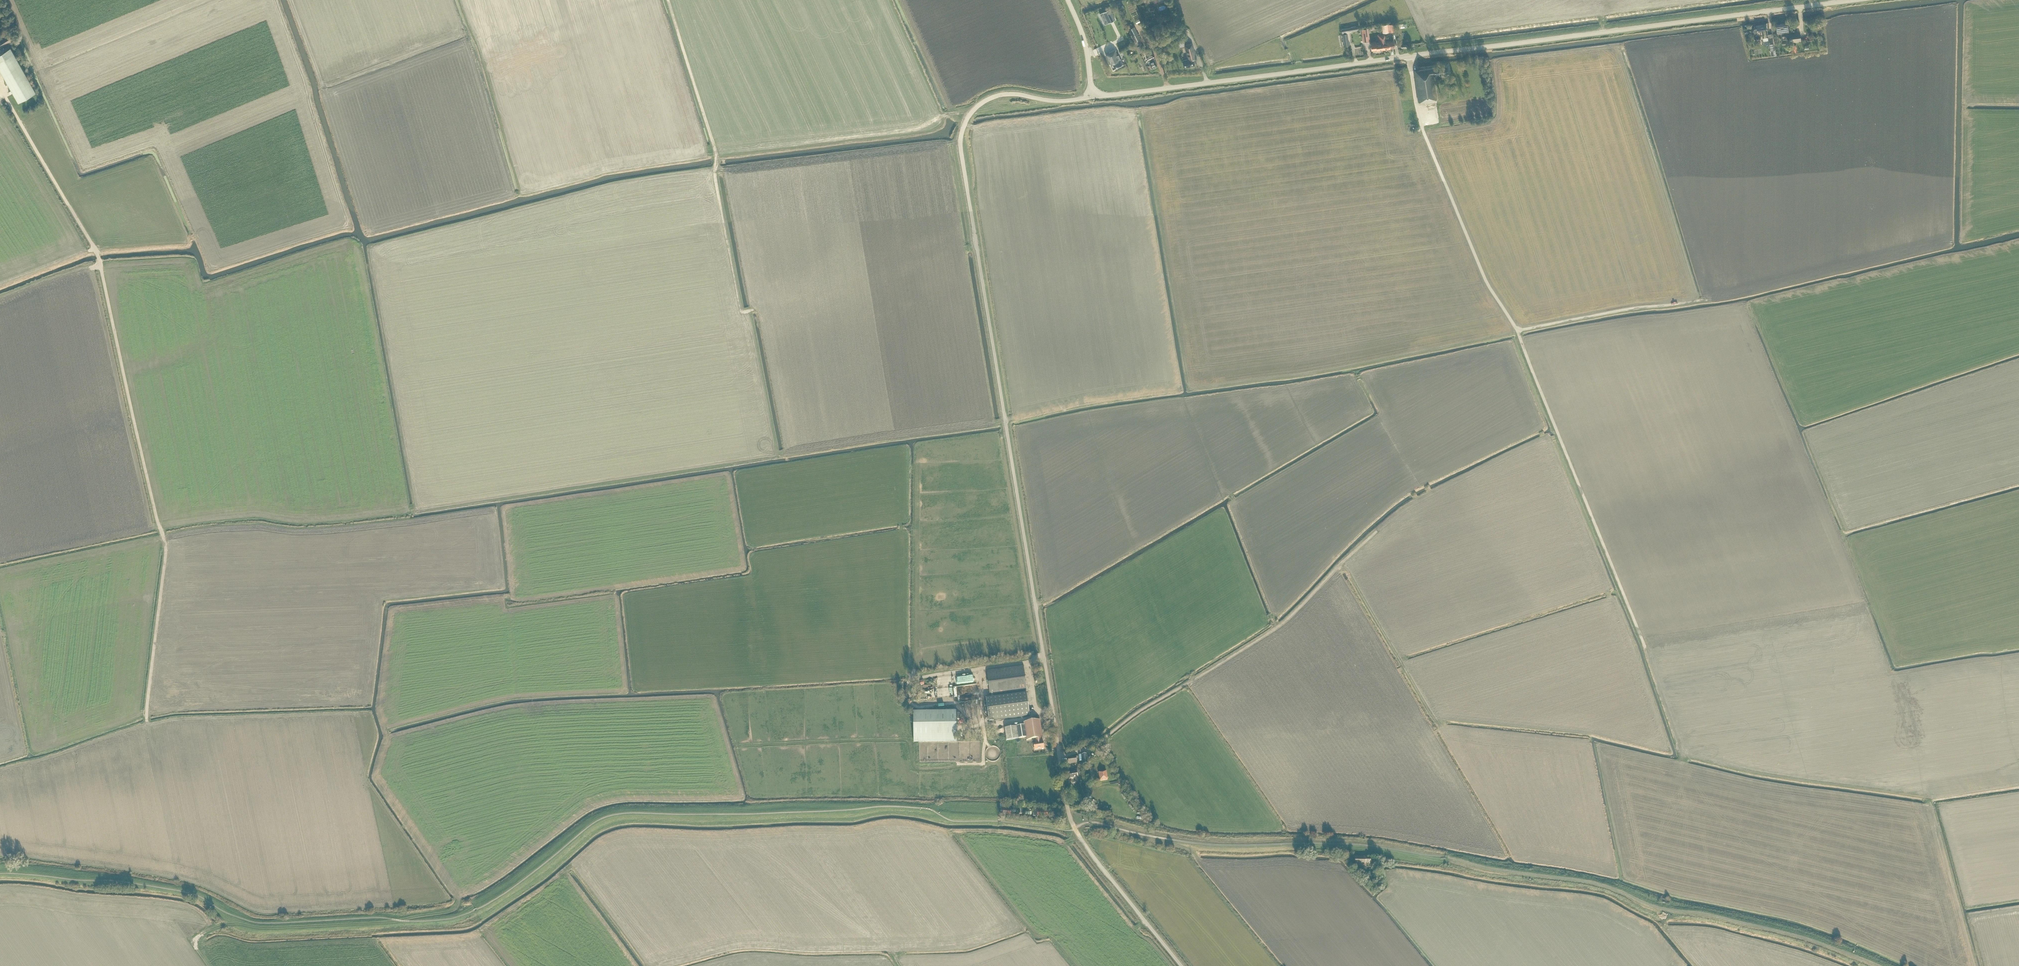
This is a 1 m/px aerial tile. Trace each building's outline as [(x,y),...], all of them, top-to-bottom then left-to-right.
[(1110,8),(1100,13),(1104,22),(1114,17),(1110,8)] [(1787,23),(1776,24),(1777,30),(1778,33),(1779,36),(1789,35),(1788,32),(1789,32),(1787,23)] [(1757,27),(1757,29),(1754,29),(1754,30),(1754,33),(1755,34),(1758,34),(1758,32),(1762,31),(1763,38),(1768,37),(1767,34),(1767,30),(1767,25),(1757,27)] [(1370,40),(1368,27),(1361,28),(1363,41),(1370,40)] [(1141,39),(1136,30),(1130,33),(1135,42),(1134,42),(1136,46),(1136,47),(1139,53),(1143,51),(1140,45),(1142,44),(1140,39),(1141,39)] [(0,40),(0,45),(1,47),(14,39),(11,33),(0,40)] [(1801,41),(1800,33),(1789,34),(1790,42),(1801,41)] [(1376,50),(1383,49),(1381,34),(1378,34),(1379,41),(1380,41),(1380,42),(1376,43),(1376,42),(1370,43),(1371,50),(1376,49),(1376,50)] [(1384,34),(1381,34),(1383,49),(1390,48),(1394,47),(1394,40),(1385,41),(1384,34)] [(1182,60),(1184,67),(1194,64),(1193,60),(1196,59),(1192,43),(1185,45),(1188,59),(1182,60)] [(11,47),(0,53),(0,70),(18,102),(36,92),(11,47)] [(1113,69),(1123,64),(1120,58),(1120,59),(1116,50),(1105,54),(1110,64),(1111,63),(1113,69)] [(1155,58),(1153,54),(1152,53),(1146,56),(1148,61),(1152,67),(1157,65),(1154,58),(1155,58)] [(1418,102),(1437,99),(1433,76),(1435,76),(1435,74),(1448,72),(1447,66),(1433,68),(1414,71),(1418,102)] [(993,696),(1026,691),(1023,667),(987,672),(990,696),(991,696),(991,698),(986,698),(989,722),(1030,716),(1027,693),(994,697),(993,696)] [(957,742),(956,726),(956,712),(913,712),(914,742),(957,742)] [(1044,749),(1041,726),(1040,721),(1024,723),(1024,725),(1020,726),(1017,726),(1004,728),(1006,741),(1019,739),(1026,738),(1026,741),(1032,740),(1032,741),(1035,740),(1036,744),(1033,744),(1034,751),(1044,749)] [(1076,757),(1067,758),(1068,765),(1077,764),(1077,763),(1078,765),(1079,765),(1078,757),(1076,757)] [(1066,779),(1078,778),(1080,777),(1079,769),(1071,770),(1071,773),(1066,774),(1066,779)] [(1100,781),(1108,779),(1107,771),(1099,772),(1100,781)] [(1007,805),(1000,804),(1000,808),(1002,809),(1001,809),(1001,814),(1011,815),(1011,810),(1006,810),(1007,805)] [(1372,864),(1372,859),(1366,859),(1366,857),(1355,857),(1354,866),(1366,866),(1367,866),(1367,864),(1372,864)]
